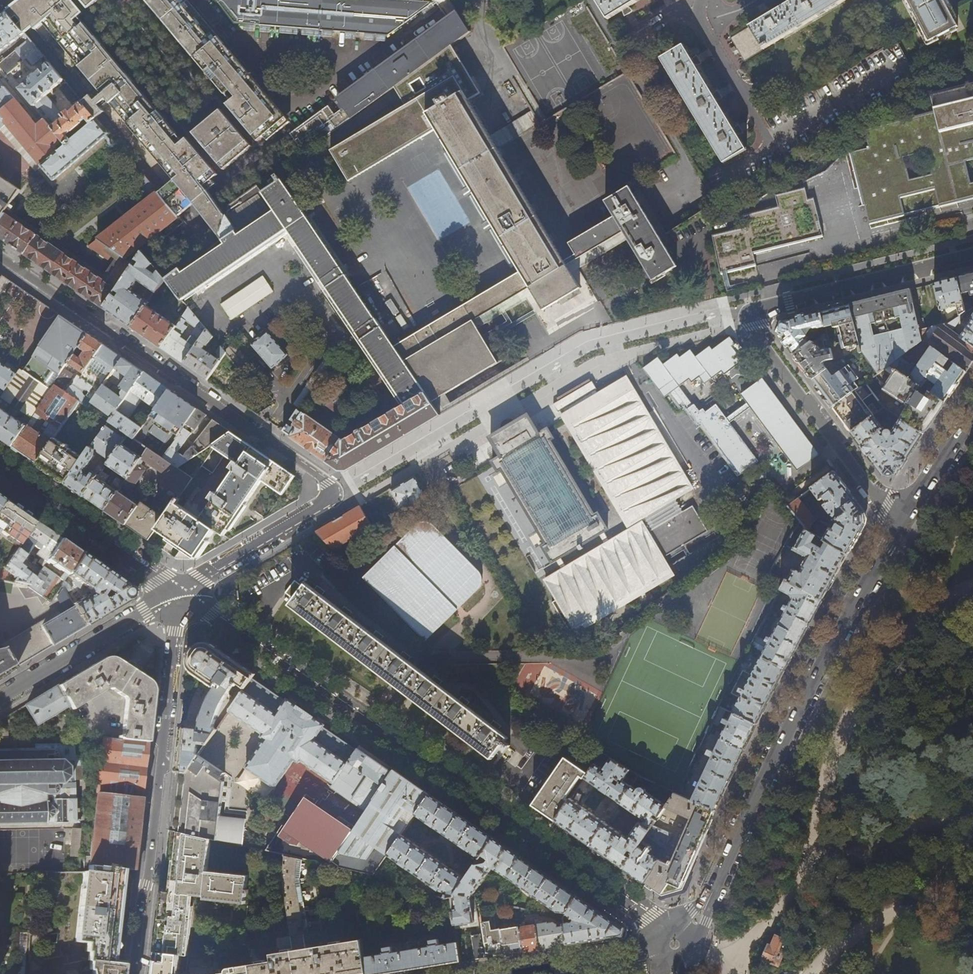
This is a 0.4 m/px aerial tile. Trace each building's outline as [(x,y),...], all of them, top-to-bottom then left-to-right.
[(6,11),(26,35),(34,29),(36,32),(44,26),(103,97),(107,102),(174,183),(158,195),(178,218),(194,206),(209,194),(217,187),(211,180),(217,175),(184,139),(176,146),(170,140),(175,135),(82,25),(78,28),(73,21),(81,15),(70,0),(69,0),(67,1),(66,0),(21,0),(15,5),(6,11)] [(87,9),(98,0),(79,0),(87,9)] [(187,0),(143,0),(223,95),(228,92),(234,98),(225,106),(236,118),(239,117),(243,121),(241,123),(257,142),(272,130),(286,118),(187,0)] [(430,3),(396,0),(216,0),(233,23),(387,35),(422,9),(430,3)] [(450,45),(469,31),(449,0),(444,0),(443,0),(434,0),(446,17),(336,100),(342,109),(333,115),(327,107),(302,125),(309,135),(297,144),(304,153),(393,87),(450,45)] [(607,19),(638,0),(595,0),(607,19)] [(770,14),(768,11),(762,15),(764,18),(730,38),(735,46),(730,49),(732,52),(736,49),(743,61),(848,0),(794,0),(770,14)] [(936,39),(965,24),(952,0),(916,0),(936,39)] [(424,12),(432,6),(430,3),(422,9),(424,12)] [(15,40),(16,42),(19,40),(17,38),(22,35),(27,41),(0,63),(0,66),(7,74),(27,58),(37,49),(26,35),(6,11),(0,16),(0,51),(15,40)] [(676,265),(628,186),(604,200),(613,215),(567,242),(574,254),(563,260),(554,247),(497,147),(536,125),(528,111),(488,134),(467,99),(478,92),(450,45),(393,87),(404,105),(328,150),(347,182),(435,129),(520,271),(394,347),(431,402),(445,394),(451,404),(528,358),(522,348),(498,362),(472,321),(529,287),(543,310),(558,301),(556,297),(566,290),(578,284),(571,273),(566,264),(622,231),(627,239),(651,279),(676,265)] [(659,59),(722,162),(744,148),(736,134),(739,132),(735,126),(732,127),(715,99),(718,97),(714,91),(711,93),(695,66),(698,64),(694,57),(691,59),(682,45),(659,59)] [(33,65),(43,56),(37,49),(27,58),(33,65)] [(46,98),(65,82),(51,65),(21,89),(46,120),(63,143),(66,147),(78,137),(75,132),(83,125),(82,124),(84,122),(88,128),(97,121),(83,104),(71,115),(69,113),(63,118),(46,98)] [(0,82),(0,113),(15,100),(0,82)] [(930,95),(935,113),(865,130),(869,148),(851,152),(869,223),(965,199),(972,197),(972,182),(971,183),(965,161),(972,159),(972,85),(930,95)] [(105,115),(100,108),(107,102),(103,97),(96,103),(91,98),(83,104),(97,121),(105,115)] [(46,120),(42,123),(38,126),(16,100),(15,100),(0,113),(0,129),(6,124),(54,181),(109,135),(97,121),(88,128),(78,137),(66,147),(59,151),(57,148),(63,143),(46,120)] [(251,147),(235,128),(232,131),(228,126),(230,124),(219,110),(191,134),(202,146),(204,144),(209,149),(207,152),(223,170),(251,147)] [(309,135),(302,125),(290,134),(297,144),(309,135)] [(21,190),(0,175),(0,237),(3,239),(29,257),(50,272),(86,296),(104,309),(135,265),(136,264),(127,258),(178,219),(178,218),(158,195),(98,240),(94,245),(122,264),(108,284),(5,213),(21,190)] [(184,300),(288,231),(327,288),(346,274),(283,181),(263,194),(259,187),(229,209),(226,219),(220,236),(224,241),(184,272),(182,269),(168,280),(184,300)] [(96,198),(101,193),(97,187),(92,192),(96,198)] [(747,228),(710,237),(719,273),(756,264),(753,252),(823,235),(814,199),(808,201),(805,189),(776,196),(779,208),(744,216),(747,228)] [(226,219),(209,194),(194,206),(220,236),(226,219)] [(429,230),(441,232),(443,224),(431,222),(429,230)] [(571,273),(627,239),(622,231),(566,264),(571,273)] [(145,252),(139,260),(143,263),(139,268),(135,265),(104,309),(117,318),(132,328),(148,306),(167,279),(145,252)] [(969,274),(957,277),(966,312),(972,308),(969,299),(972,298),(972,273),(969,274)] [(382,329),(346,274),(327,288),(357,332),(356,332),(361,339),(362,340),(364,343),(382,329)] [(728,277),(731,289),(741,287),(737,275),(728,277)] [(233,321),(275,292),(264,277),(223,306),(233,321)] [(966,312),(957,277),(953,278),(938,282),(934,283),(941,310),(948,308),(948,306),(955,304),(958,306),(961,316),(966,312)] [(561,305),(583,292),(578,284),(566,290),(556,297),(558,301),(561,305)] [(900,358),(923,340),(921,331),(909,289),(904,291),(899,292),(865,300),(860,302),(852,304),(849,304),(861,346),(862,350),(879,373),(890,365),(900,358)] [(861,346),(849,304),(843,306),(826,310),(821,311),(825,327),(833,325),(834,328),(840,327),(842,335),(839,335),(842,349),(856,346),(856,347),(861,346)] [(162,349),(181,322),(178,320),(176,323),(174,321),(173,323),(148,306),(132,328),(145,337),(162,349)] [(173,356),(185,364),(209,331),(191,309),(181,322),(162,349),(173,356)] [(807,340),(808,339),(802,330),(811,328),(812,331),(818,329),(821,329),(823,334),(826,332),(825,327),(821,311),(802,316),(782,321),(778,333),(794,355),(810,344),(807,340)] [(953,331),(966,312),(961,316),(949,324),(946,326),(953,331)] [(67,365),(68,364),(75,354),(88,334),(84,331),(61,315),(24,372),(51,390),(55,384),(67,365)] [(965,329),(966,330),(961,337),(972,346),(972,319),(965,329)] [(961,337),(953,331),(946,326),(945,326),(945,325),(921,331),(923,340),(933,347),(966,371),(972,363),(972,346),(961,337)] [(392,444),(440,415),(431,402),(394,347),(382,329),(364,343),(405,406),(343,443),(298,410),(283,432),(312,452),(339,471),(346,471),(392,444)] [(208,380),(218,366),(226,353),(226,352),(226,351),(222,347),(219,352),(220,356),(218,358),(214,355),(216,353),(214,352),(212,354),(205,349),(207,346),(208,346),(215,338),(209,331),(185,364),(195,371),(208,380)] [(827,368),(823,363),(827,360),(833,359),(826,332),(823,334),(825,337),(817,343),(823,351),(820,352),(812,342),(810,344),(794,355),(796,358),(807,373),(812,379),(827,368)] [(289,355),(284,349),(270,333),(255,346),(246,336),(226,351),(226,352),(226,353),(239,369),(261,352),(274,368),(289,355)] [(83,374),(103,345),(102,343),(88,334),(75,354),(68,364),(83,374)] [(735,344),(730,337),(712,350),(710,347),(696,357),(691,350),(680,358),(678,354),(664,364),(659,358),(644,368),(665,397),(676,390),(690,408),(689,409),(700,424),(701,422),(741,475),(759,461),(730,423),(750,408),(797,471),(819,455),(762,379),(740,394),(747,403),(726,418),(716,404),(705,412),(703,409),(699,411),(694,404),(693,405),(679,386),(689,379),(692,382),(700,377),(705,384),(722,371),(724,375),(742,361),(732,347),(735,344)] [(103,378),(106,373),(111,376),(123,358),(119,355),(111,350),(103,345),(83,374),(81,377),(93,386),(89,391),(86,396),(81,402),(88,407),(91,402),(104,385),(99,381),(101,379),(102,378),(103,378)] [(964,375),(966,371),(933,347),(917,370),(913,367),(915,364),(912,363),(911,365),(900,358),(890,365),(896,369),(945,402),(964,375)] [(300,408),(329,366),(335,362),(333,358),(340,353),(343,357),(348,354),(345,349),(325,363),(295,405),(300,408)] [(335,362),(343,357),(340,353),(333,358),(335,362)] [(120,406),(144,372),(133,365),(123,358),(111,376),(108,379),(116,384),(112,390),(104,385),(91,402),(112,417),(118,410),(120,406)] [(16,374),(0,362),(0,398),(16,374)] [(62,389),(73,374),(68,371),(70,367),(67,365),(55,384),(62,389)] [(833,407),(860,387),(856,382),(860,378),(850,365),(833,376),(827,368),(812,379),(822,393),(830,403),(833,407)] [(51,390),(24,372),(20,369),(16,374),(0,398),(0,437),(12,446),(27,425),(15,417),(20,409),(25,412),(22,417),(29,421),(36,412),(51,390)] [(945,402),(896,369),(895,371),(895,372),(896,373),(894,376),(892,375),(890,377),(892,378),(886,387),(877,375),(866,383),(877,398),(885,390),(910,406),(901,418),(923,433),(925,430),(945,402)] [(605,406),(633,389),(621,375),(613,370),(597,373),(591,380),(594,385),(596,389),(595,390),(596,391),(601,399),(605,406)] [(156,408),(169,389),(160,384),(144,372),(120,406),(132,414),(140,402),(131,396),(134,393),(156,408)] [(93,386),(81,377),(78,375),(74,380),(75,382),(72,386),(70,386),(68,385),(64,391),(79,401),(81,402),(86,396),(85,395),(83,392),(84,390),(87,390),(89,391),(93,386)] [(591,380),(552,403),(557,412),(558,411),(562,419),(628,531),(642,522),(663,557),(707,531),(692,505),(682,511),(674,498),(691,488),(633,389),(605,406),(601,399),(596,391),(595,390),(596,389),(594,385),(591,380)] [(851,432),(874,415),(870,409),(881,401),(877,398),(866,383),(860,387),(833,407),(836,411),(849,429),(851,432)] [(55,438),(79,401),(64,391),(62,389),(55,384),(51,390),(36,412),(52,423),(43,436),(27,425),(12,446),(24,454),(38,463),(55,438)] [(190,404),(169,389),(156,408),(142,427),(134,439),(135,439),(149,448),(163,458),(180,434),(187,424),(197,409),(190,404)] [(262,417),(271,405),(257,414),(262,417)] [(193,427),(203,413),(197,409),(187,424),(193,427)] [(142,427),(118,410),(112,417),(109,422),(117,427),(125,432),(128,434),(134,439),(142,427)] [(593,516),(549,440),(552,438),(547,428),(537,434),(526,415),(489,437),(494,445),(496,449),(500,456),(491,461),(497,471),(500,469),(544,545),(541,547),(550,563),(577,548),(578,551),(582,549),(580,545),(606,530),(597,514),(593,516)] [(896,475),(923,433),(901,418),(893,431),(892,430),(891,429),(890,429),(889,429),(888,429),(887,430),(874,415),(851,432),(872,460),(884,475),(896,475)] [(211,446),(231,432),(224,427),(213,420),(200,440),(198,443),(199,445),(197,448),(193,448),(186,458),(177,451),(186,438),(180,434),(163,458),(176,468),(211,446)] [(110,459),(122,443),(128,434),(125,432),(122,437),(106,426),(84,458),(66,483),(76,489),(85,496),(102,470),(106,465),(101,461),(95,471),(93,472),(91,474),(86,471),(96,457),(96,450),(110,459)] [(253,492),(261,481),(266,484),(281,494),(295,476),(252,447),(236,436),(231,432),(211,446),(234,462),(230,468),(233,470),(217,493),(214,491),(209,497),(213,500),(200,519),(177,503),(179,500),(177,498),(164,517),(157,528),(172,538),(183,546),(198,555),(216,529),(224,535),(230,525),(253,492)] [(84,458),(68,447),(69,445),(67,443),(66,445),(55,438),(38,463),(55,475),(66,483),(84,458)] [(128,478),(149,448),(135,439),(129,447),(122,443),(110,459),(107,464),(128,478)] [(176,468),(163,458),(149,448),(128,478),(127,480),(123,486),(131,491),(134,487),(136,488),(140,482),(138,481),(146,469),(143,467),(144,466),(142,464),(145,459),(167,474),(158,480),(180,495),(191,478),(176,468)] [(106,510),(119,491),(123,486),(127,480),(121,479),(117,477),(111,486),(105,482),(110,475),(102,470),(85,496),(94,502),(106,510)] [(847,489),(834,472),(811,489),(820,501),(825,498),(828,503),(827,503),(825,502),(823,503),(824,505),(824,506),(838,524),(834,530),(833,529),(835,527),(832,526),(831,528),(830,527),(822,539),(827,542),(848,554),(858,537),(865,525),(864,512),(847,489)] [(391,491),(402,510),(425,496),(414,477),(391,491)] [(164,517),(142,502),(140,505),(119,491),(106,510),(122,521),(131,527),(139,533),(148,540),(157,528),(164,517)] [(818,519),(815,514),(812,516),(798,499),(788,506),(800,522),(808,531),(813,522),(818,519)] [(36,523),(15,508),(5,501),(0,508),(0,532),(19,545),(24,539),(36,523)] [(316,532),(333,549),(372,526),(360,506),(356,509),(316,532)] [(673,574),(663,557),(642,522),(628,531),(544,580),(555,599),(551,602),(568,631),(572,628),(575,633),(673,574)] [(838,570),(848,554),(827,542),(823,549),(816,545),(817,544),(813,541),(817,536),(808,531),(800,522),(787,545),(794,549),(793,550),(809,558),(805,566),(803,566),(800,571),(795,568),(788,581),(821,600),(825,593),(838,570)] [(24,567),(23,567),(19,564),(26,555),(25,555),(32,545),(39,550),(35,555),(45,561),(46,560),(61,540),(48,531),(36,523),(24,539),(19,545),(0,571),(0,578),(3,579),(8,573),(15,578),(13,582),(29,585),(36,575),(24,567)] [(48,601),(59,586),(60,586),(62,583),(62,582),(67,576),(82,554),(63,541),(61,540),(46,560),(63,572),(59,578),(42,567),(36,575),(29,585),(27,587),(46,599),(48,601)] [(107,613),(132,598),(132,593),(132,589),(99,566),(82,554),(67,576),(73,580),(71,584),(80,590),(83,587),(90,591),(90,594),(72,605),(85,626),(107,613)] [(11,670),(17,666),(70,635),(85,626),(72,605),(65,593),(60,586),(59,586),(48,601),(46,599),(27,587),(29,585),(13,582),(3,579),(0,578),(0,655),(3,654),(11,670)] [(763,652),(786,665),(803,633),(821,600),(788,581),(785,579),(780,590),(790,595),(791,599),(763,652)] [(470,742),(491,758),(503,743),(508,747),(509,745),(505,741),(508,737),(498,730),(501,726),(493,720),(490,723),(467,706),(470,702),(462,696),(459,699),(440,686),(443,682),(435,675),(432,679),(408,661),(411,657),(403,651),(400,655),(381,640),(384,637),(376,631),(373,634),(350,616),(353,613),(345,606),(342,610),(323,596),(326,592),(318,585),(315,589),(308,584),(305,588),(296,580),(286,592),(296,600),(292,605),(310,619),(408,694),(470,742)] [(70,590),(67,586),(62,583),(60,586),(65,593),(70,590)] [(423,640),(428,645),(431,641),(427,637),(423,640)] [(197,751),(198,743),(207,744),(216,731),(214,729),(215,723),(217,716),(219,710),(224,702),(228,695),(234,686),(235,686),(236,686),(237,686),(238,684),(245,689),(252,678),(255,674),(221,650),(211,644),(206,642),(203,642),(198,644),(196,646),(195,648),(193,647),(191,650),(188,654),(189,655),(188,658),(187,663),(189,669),(192,673),(214,688),(207,700),(204,708),(201,718),(199,729),(180,727),(175,767),(175,771),(180,771),(188,772),(200,755),(201,753),(197,751)] [(786,665),(763,652),(752,674),(742,669),(731,692),(740,696),(733,710),(757,722),(765,707),(772,693),(782,672),(786,665)] [(11,670),(3,654),(0,655),(0,676),(11,670)] [(71,710),(104,690),(108,690),(122,699),(123,702),(119,737),(116,736),(116,739),(148,742),(149,737),(154,691),(152,688),(148,682),(130,671),(112,660),(110,659),(105,658),(103,659),(57,686),(68,705),(71,710)] [(357,750),(324,727),(325,725),(316,718),(296,705),(288,699),(286,701),(252,678),(245,689),(230,711),(263,734),(262,737),(266,740),(246,768),(274,788),(294,759),(299,763),(301,760),(334,783),(331,786),(367,810),(395,770),(360,746),(357,750)] [(68,705),(57,686),(38,697),(24,705),(35,724),(68,705)] [(718,725),(726,709),(720,706),(712,722),(718,725)] [(757,722),(733,710),(722,732),(716,730),(714,734),(720,737),(744,748),(746,745),(757,722)] [(705,755),(713,739),(706,736),(698,752),(697,752),(694,761),(699,763),(703,755),(705,755)] [(744,748),(720,737),(713,751),(709,749),(707,753),(712,755),(690,800),(715,810),(727,784),(744,748)] [(96,795),(142,799),(142,796),(146,765),(148,742),(116,739),(101,738),(96,795)] [(75,765),(81,765),(81,755),(75,755),(75,744),(35,744),(35,749),(0,749),(0,824),(5,823),(5,824),(6,824),(6,823),(15,823),(15,824),(17,824),(17,823),(25,823),(25,824),(27,824),(27,823),(36,823),(36,824),(37,824),(37,823),(46,823),(46,824),(48,824),(48,823),(55,823),(55,824),(56,824),(56,823),(68,823),(68,824),(70,823),(76,823),(77,823),(75,765)] [(188,772),(180,771),(175,771),(170,821),(169,830),(179,832),(210,839),(246,847),(246,819),(220,816),(224,782),(220,779),(225,773),(200,755),(188,772)] [(556,821),(589,772),(566,757),(533,805),(556,821)] [(630,771),(609,759),(602,769),(594,764),(589,772),(556,821),(581,838),(591,845),(606,823),(619,804),(631,787),(623,781),(630,771)] [(389,856),(403,835),(417,815),(431,795),(413,782),(395,770),(367,810),(356,827),(330,865),(351,870),(375,876),(389,856)] [(639,846),(656,820),(652,818),(655,813),(659,816),(665,808),(667,805),(647,791),(646,789),(644,788),(643,787),(642,787),(641,787),(640,787),(638,788),(637,790),(631,787),(619,804),(645,821),(643,824),(640,822),(628,838),(606,823),(591,845),(599,850),(624,867),(631,856),(627,853),(630,850),(634,852),(639,846)] [(672,891),(681,888),(690,866),(698,850),(708,825),(715,810),(690,800),(679,795),(675,793),(667,805),(665,808),(689,818),(669,863),(660,859),(645,882),(662,894),(672,891)] [(462,817),(431,795),(417,815),(480,859),(494,839),(462,817)] [(330,865),(356,827),(341,816),(337,821),(306,799),(288,827),(285,825),(268,852),(284,855),(303,859),(330,865)] [(81,856),(82,828),(70,828),(68,856),(81,856)] [(207,871),(210,839),(179,832),(172,893),(162,891),(160,907),(156,946),(155,951),(181,954),(185,955),(192,895),(244,900),(247,875),(207,871)] [(466,879),(403,835),(389,856),(440,891),(446,893),(445,899),(456,896),(456,894),(466,879)] [(508,879),(522,858),(514,852),(494,839),(480,859),(466,879),(456,894),(472,897),(492,868),(508,879)] [(648,845),(645,849),(639,846),(634,852),(631,856),(624,867),(632,873),(633,872),(635,875),(638,877),(645,882),(660,859),(650,853),(653,848),(648,845)] [(303,859),(284,855),(280,878),(291,950),(271,954),(271,960),(250,964),(251,973),(366,973),(364,957),(361,939),(306,948),(304,934),(308,933),(300,879),(303,859)] [(545,874),(522,858),(508,879),(558,912),(567,912),(578,897),(545,874)] [(90,865),(89,871),(83,872),(76,942),(86,943),(85,951),(88,952),(87,961),(90,961),(89,970),(92,970),(93,973),(122,973),(124,964),(111,962),(111,958),(112,954),(116,919),(116,913),(117,906),(121,869),(90,865)] [(30,933),(34,873),(0,874),(0,931),(30,933)] [(479,925),(475,898),(472,897),(456,894),(456,896),(457,903),(452,904),(456,929),(479,925)] [(622,935),(624,928),(623,927),(590,905),(578,897),(567,912),(566,913),(574,919),(573,922),(564,924),(564,926),(567,944),(607,938),(622,935)] [(505,954),(501,929),(501,928),(492,929),(490,921),(483,922),(485,940),(487,953),(491,952),(495,952),(495,956),(500,955),(505,954)] [(567,944),(564,926),(558,927),(557,924),(554,922),(548,923),(548,922),(536,924),(536,925),(540,949),(562,945),(567,944)] [(540,949),(536,925),(519,927),(521,947),(522,951),(527,951),(540,949)] [(521,947),(519,927),(518,926),(501,928),(501,929),(505,954),(510,953),(518,952),(518,948),(521,947)] [(487,953),(485,940),(482,941),(481,934),(472,935),(476,959),(481,958),(486,957),(488,957),(487,953)] [(762,961),(778,968),(790,941),(775,935),(772,942),(771,944),(769,944),(762,961)] [(364,957),(366,973),(381,973),(461,961),(458,942),(438,945),(438,944),(431,945),(431,946),(392,952),(392,951),(384,952),(384,954),(364,957)] [(181,954),(155,951),(154,964),(153,973),(177,973),(179,972),(181,954)] [(250,964),(219,969),(219,973),(220,973),(251,973),(250,964)]
